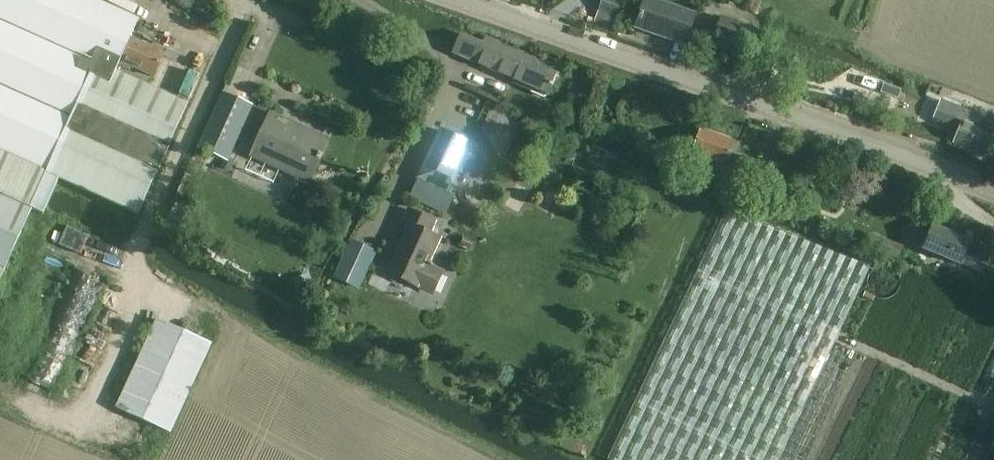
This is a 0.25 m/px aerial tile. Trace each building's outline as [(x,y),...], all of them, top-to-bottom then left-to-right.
[(33,211),(42,215),(48,203),(54,190),(58,180),(138,217),(141,210),(145,202),(147,203),(161,169),(188,105),(116,72),(119,65),(131,39),(140,20),(95,0),(0,0),(0,285),(33,211)] [(621,6),(624,0),(603,0),(598,12),(616,19),(621,6)] [(690,32),(695,17),(645,0),(644,0),(634,29),(685,46),(690,32)] [(732,47),(739,27),(720,19),(713,39),(732,47)] [(739,27),(732,47),(756,55),(763,35),(739,27)] [(483,44),(460,35),(452,54),(505,77),(504,78),(546,96),(556,74),(534,65),(537,59),(486,37),(483,44)] [(131,39),(119,65),(153,79),(164,54),(162,53),(163,49),(152,44),(151,48),(131,39)] [(897,100),(900,91),(883,85),(880,94),(897,100)] [(232,149),(252,107),(223,93),(198,148),(225,160),(226,159),(230,148),(232,149)] [(985,158),(987,151),(993,136),(987,133),(991,122),(940,101),(933,119),(959,129),(953,145),(985,158)] [(307,182),(326,141),(271,116),(252,157),(307,182)] [(436,128),(414,178),(447,193),(458,169),(454,167),(466,142),(436,128)] [(724,169),(734,142),(700,130),(691,157),(724,169)] [(762,190),(769,170),(757,166),(758,162),(741,156),(732,179),(762,190)] [(225,160),(220,170),(228,174),(234,162),(226,159),(225,160)] [(536,172),(532,183),(540,186),(545,176),(536,172)] [(864,270),(724,205),(606,459),(776,459),(864,270)] [(431,298),(442,274),(429,268),(442,241),(429,235),(435,223),(407,210),(401,225),(406,227),(383,275),(431,298)] [(982,274),(990,253),(969,244),(970,241),(932,225),(922,250),(960,266),(960,265),(982,274)] [(865,247),(870,250),(897,260),(902,247),(870,235),(865,247)] [(170,433),(210,346),(156,321),(116,409),(170,433)]
